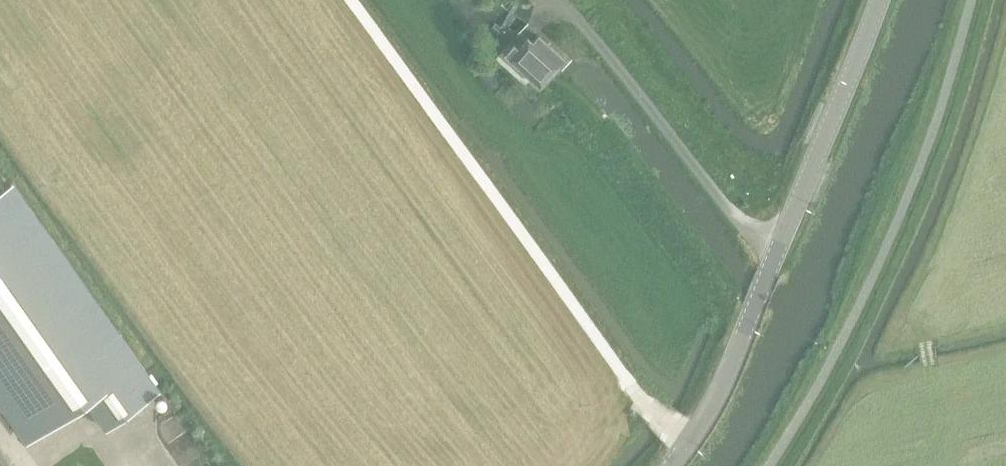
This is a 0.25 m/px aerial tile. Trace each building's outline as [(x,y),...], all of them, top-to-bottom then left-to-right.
[(558,65),(564,58),(538,35),(533,41),(528,36),(518,47),(513,43),(503,55),(540,87),(559,66),(558,65)] [(0,192),(0,399),(28,439),(85,399),(104,427),(158,389),(117,330),(114,332),(10,185),(0,192)] [(0,453),(0,465),(9,465),(0,453)]
